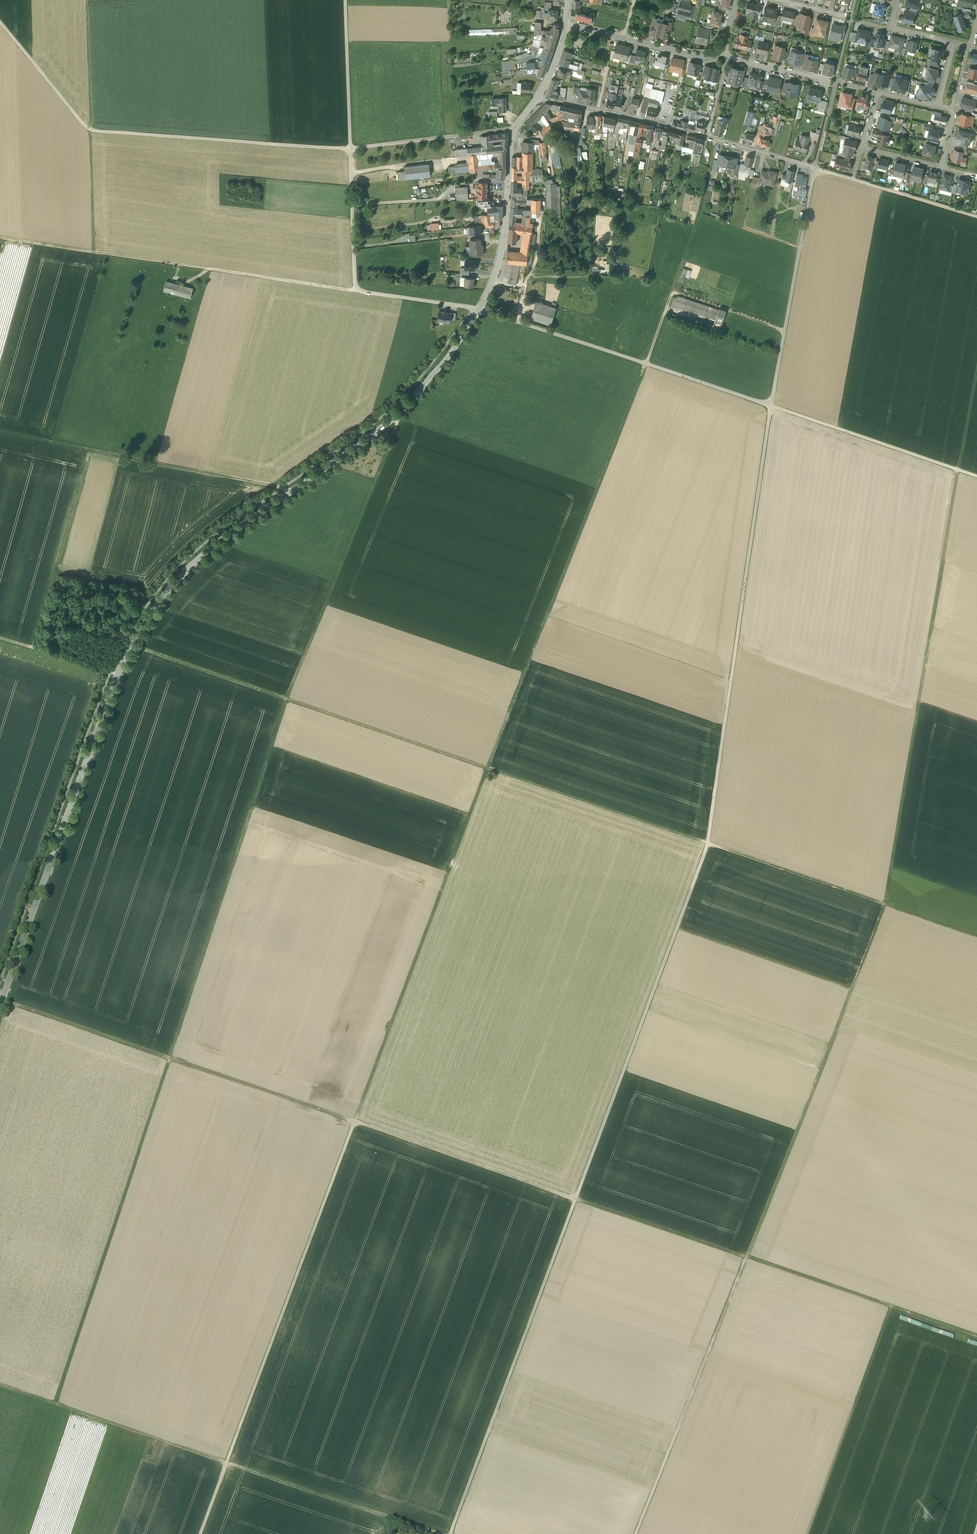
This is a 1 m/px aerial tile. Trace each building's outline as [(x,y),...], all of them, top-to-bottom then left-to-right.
[(721,6),(721,7),(726,8),(728,8),(730,0),(723,0),(721,6)] [(907,0),(907,2),(906,3),(905,5),(911,7),(917,8),(921,9),(921,8),(922,8),(923,6),(923,5),(922,5),(922,3),(919,3),(920,0),(907,0)] [(689,5),(682,3),(680,3),(678,9),(690,12),(691,6),(689,5)] [(758,5),(748,3),(746,11),(750,12),(750,15),(757,16),(757,15),(759,5),(758,5)] [(878,3),(876,3),(873,14),(876,14),(881,16),(883,16),(885,9),(887,8),(885,5),(884,5),(878,3)] [(771,8),(765,7),(763,17),(762,20),(764,20),(768,21),(771,8)] [(771,8),(768,21),(772,22),(773,23),(774,19),(776,9),(771,8)] [(971,10),(963,8),(962,13),(961,13),(963,19),(970,16),(970,14),(971,10)] [(551,10),(548,9),(548,10),(545,9),(544,18),(548,19),(557,19),(557,10),(551,10)] [(690,12),(678,9),(677,15),(679,16),(686,18),(688,18),(690,12)] [(794,13),(783,10),(781,16),(781,18),(783,19),(792,21),(794,13)] [(721,14),(713,11),(711,19),(712,20),(712,23),(711,24),(713,24),(720,26),(721,21),(720,20),(721,14)] [(914,14),(905,11),(904,16),(903,16),(902,17),(902,18),(902,20),(903,20),(911,23),(912,18),(913,18),(914,14)] [(963,19),(961,13),(960,14),(959,12),(957,11),(955,12),(954,13),(955,15),(954,16),(957,26),(959,25),(961,30),(963,30),(964,30),(964,29),(966,28),(963,19)] [(809,18),(804,16),(803,14),(800,14),(799,16),(796,15),(794,24),(797,24),(797,25),(803,27),(802,31),(807,32),(810,19),(809,18)] [(881,16),(876,14),(874,21),(883,23),(884,18),(881,17),(881,16)] [(822,20),(816,19),(814,28),(813,33),(818,34),(822,20)] [(827,21),(822,20),(818,34),(824,35),(825,29),(827,21)] [(542,22),(535,22),(534,34),(536,34),(540,35),(547,35),(547,31),(547,30),(541,30),(542,22)] [(662,23),(656,22),(655,26),(654,26),(652,35),(659,37),(662,23)] [(559,23),(554,23),(553,27),(551,27),(550,31),(547,31),(547,35),(548,35),(558,35),(559,23)] [(669,25),(662,23),(659,37),(666,38),(668,29),(667,29),(669,25)] [(843,27),(833,24),(830,36),(836,38),(836,39),(840,40),(840,39),(841,39),(842,37),(841,36),(842,34),(843,27)] [(704,29),(703,35),(698,33),(695,42),(705,44),(706,41),(707,41),(708,37),(710,37),(712,31),(704,29)] [(870,31),(859,29),(858,33),(856,39),(861,40),(862,42),(866,43),(868,42),(870,31)] [(858,33),(851,32),(849,40),(856,42),(856,39),(858,33)] [(884,35),(876,33),(875,39),(874,44),(881,46),(883,39),(884,35)] [(534,43),(540,43),(540,40),(541,39),(541,37),(543,38),(544,37),(547,38),(548,35),(547,35),(540,35),(536,34),(536,39),(534,39),(534,43)] [(751,41),(744,40),(744,38),(746,38),(747,36),(741,35),(740,34),(739,39),(738,38),(736,47),(748,50),(751,41)] [(904,39),(891,36),(890,42),(889,46),(896,48),(895,52),(901,54),(902,48),(904,39)] [(556,42),(546,40),(545,42),(545,44),(549,45),(548,49),(553,50),(556,42)] [(917,42),(910,40),(910,42),(908,50),(915,52),(917,42)] [(768,43),(759,41),(759,43),(758,43),(757,48),(756,52),(766,54),(768,43)] [(623,46),(616,44),(615,51),(613,57),(614,57),(620,58),(623,46)] [(623,46),(620,58),(626,60),(628,54),(629,47),(623,46)] [(783,47),(777,46),(776,51),(775,51),(773,50),(772,54),(773,55),(773,58),(777,59),(777,57),(782,58),(784,50),(782,50),(783,47)] [(548,49),(543,48),(541,54),(540,54),(539,57),(543,58),(542,62),(544,63),(544,62),(548,64),(550,60),(553,50),(548,49)] [(938,49),(934,48),(934,49),(933,53),(932,58),(931,59),(938,60),(940,61),(943,51),(939,50),(939,49),(938,49)] [(646,51),(637,49),(635,56),(634,60),(635,60),(638,61),(639,60),(643,61),(646,51)] [(568,51),(563,50),(562,52),(561,57),(569,59),(572,54),(568,51)] [(802,53),(791,50),(788,62),(799,64),(800,58),(802,53)] [(530,55),(529,52),(513,57),(514,60),(530,55)] [(666,56),(662,55),(661,57),(658,56),(657,60),(656,60),(655,63),(659,65),(659,67),(664,68),(666,56)] [(569,59),(561,57),(558,63),(567,66),(569,66),(571,67),(576,69),(577,66),(573,64),(569,63),(570,60),(569,59)] [(684,61),(672,58),(671,65),(669,66),(669,69),(669,70),(674,71),(675,72),(676,73),(677,72),(681,73),(682,68),(684,61)] [(807,58),(806,62),(804,68),(805,68),(805,67),(809,68),(809,69),(815,70),(818,61),(807,58)] [(548,64),(544,62),(544,63),(543,65),(541,65),(539,69),(538,69),(537,73),(536,76),(544,76),(548,64)] [(834,64),(825,62),(824,64),(823,70),(823,72),(832,74),(834,64)] [(696,64),(690,63),(688,73),(697,75),(697,76),(699,71),(700,66),(696,66),(696,64)] [(853,68),(845,66),(843,77),(851,79),(852,74),(853,68)] [(713,68),(707,67),(705,74),(704,79),(710,80),(713,68)] [(744,71),(731,67),(728,81),(740,84),(744,71)] [(560,68),(559,69),(558,68),(557,71),(558,71),(557,75),(565,78),(564,80),(569,81),(571,74),(569,73),(570,71),(568,70),(560,68)] [(719,70),(713,68),(710,80),(716,81),(718,74),(719,70)] [(938,70),(929,68),(928,71),(926,70),(926,74),(927,75),(926,77),(936,80),(938,70)] [(969,68),(968,76),(976,78),(976,77),(976,70),(969,68)] [(859,70),(857,79),(865,81),(866,78),(868,72),(859,70)] [(756,74),(750,72),(748,78),(747,84),(748,86),(752,87),(756,74)] [(881,74),(874,72),(874,74),(872,82),(879,84),(881,74)] [(762,75),(756,74),(752,87),(757,88),(759,87),(761,81),(762,75)] [(888,75),(881,74),(879,84),(885,86),(887,78),(888,75)] [(781,81),(773,79),(774,78),(770,77),(769,81),(767,87),(773,89),(772,92),(778,94),(781,81)] [(892,87),(892,88),(898,90),(901,78),(895,77),(894,79),(892,87)] [(908,80),(901,78),(898,90),(905,91),(907,82),(908,80)] [(559,80),(552,79),(549,87),(554,89),(554,87),(557,88),(559,80)] [(799,84),(789,82),(789,83),(785,82),(783,91),(788,92),(789,93),(788,95),(794,96),(795,92),(798,93),(799,88),(798,88),(799,84)] [(966,82),(964,90),(971,92),(976,93),(976,84),(974,84),(966,82)] [(530,83),(521,83),(521,87),(521,91),(529,92),(530,83)] [(618,86),(611,84),(609,92),(617,93),(617,92),(618,89),(618,86)] [(924,86),(920,85),(918,95),(924,97),(929,98),(930,95),(932,95),(934,88),(924,86)] [(554,89),(549,87),(545,98),(556,99),(556,95),(557,95),(557,94),(558,92),(555,91),(553,91),(554,89)] [(662,103),(664,91),(652,88),(649,97),(648,103),(657,106),(658,102),(662,103)] [(821,91),(811,88),(808,97),(812,98),(812,100),(816,101),(816,99),(819,100),(821,91)] [(595,90),(588,89),(588,93),(580,91),(579,95),(578,100),(593,102),(595,90)] [(847,93),(842,92),(841,96),(842,96),(841,104),(849,106),(851,98),(852,94),(848,93),(848,94),(847,93)] [(865,96),(862,95),(862,96),(859,95),(857,105),(860,105),(862,109),(864,109),(865,110),(866,105),(868,97),(865,96)] [(972,100),(962,97),(960,106),(967,108),(973,109),(974,109),(975,104),(976,100),(972,100)] [(506,98),(492,99),(492,105),(498,105),(498,111),(506,111),(506,98)] [(611,99),(608,98),(606,106),(613,107),(615,99),(611,98),(611,99)] [(639,99),(632,98),(630,108),(637,110),(639,99)] [(821,100),(820,102),(819,101),(817,107),(825,109),(827,101),(821,100)] [(546,103),(539,109),(543,114),(544,115),(548,112),(546,111),(550,107),(552,104),(546,103)] [(884,103),(882,103),(882,104),(881,105),(881,107),(880,111),(891,113),(890,113),(891,109),(892,105),(893,105),(884,103)] [(566,107),(560,105),(559,109),(559,110),(557,116),(560,117),(561,120),(564,128),(569,129),(569,123),(567,123),(565,118),(563,117),(564,112),(565,112),(566,107)] [(656,110),(647,108),(646,113),(645,117),(654,119),(656,110)] [(539,109),(530,118),(527,121),(530,124),(528,126),(531,128),(536,122),(535,121),(540,116),(543,114),(539,109)] [(582,110),(576,109),(575,114),(574,123),(579,124),(582,110)] [(754,112),(747,111),(744,125),(748,126),(747,132),(753,134),(756,125),(751,124),(754,112)] [(964,115),(961,114),(959,123),(969,125),(971,117),(971,116),(964,115)] [(682,123),(677,122),(679,116),(675,115),(671,124),(685,129),(687,124),(682,123)] [(941,116),(935,115),(934,121),(938,122),(938,123),(941,123),(941,122),(945,123),(947,117),(941,116)] [(556,117),(550,118),(547,120),(547,121),(551,127),(557,125),(556,122),(561,120),(560,117),(557,116),(556,117)] [(594,116),(588,116),(587,122),(586,122),(586,128),(593,128),(594,116)] [(727,118),(719,116),(717,124),(724,126),(727,118)] [(887,118),(880,117),(878,126),(880,127),(887,129),(889,127),(891,121),(891,120),(887,118)] [(629,120),(618,118),(617,126),(620,127),(623,128),(624,126),(628,127),(628,125),(629,120)] [(697,120),(689,118),(687,124),(686,129),(694,131),(695,128),(697,120)] [(640,123),(629,120),(628,125),(632,126),(631,127),(630,133),(632,134),(635,134),(637,135),(637,134),(640,123)] [(705,122),(697,120),(695,128),(703,130),(704,127),(705,127),(706,125),(704,125),(705,122)] [(547,121),(545,123),(545,125),(542,128),(541,127),(539,128),(540,130),(541,131),(546,137),(553,131),(551,127),(547,121)] [(541,127),(536,122),(531,128),(535,132),(539,128),(541,127)] [(599,124),(597,124),(594,124),(593,128),(594,129),(594,137),(602,138),(602,135),(602,130),(602,128),(600,128),(600,122),(599,122),(599,124)] [(649,125),(640,123),(637,134),(640,134),(642,135),(643,130),(643,131),(644,129),(646,129),(648,130),(649,125)] [(724,126),(717,124),(714,132),(722,134),(722,133),(724,127),(724,126)] [(758,144),(766,146),(770,133),(773,134),(775,129),(771,129),(771,130),(765,129),(766,124),(763,124),(763,125),(760,125),(757,136),(760,137),(758,144)] [(854,126),(849,125),(847,133),(858,136),(860,127),(858,126),(854,126)] [(661,128),(654,126),(653,132),(655,132),(654,137),(654,138),(659,140),(660,136),(661,129),(661,128)] [(932,129),(930,128),(929,130),(927,137),(938,140),(940,131),(932,129)] [(668,131),(661,129),(660,136),(663,136),(662,141),(666,142),(667,135),(668,131)] [(973,133),(959,129),(957,138),(962,139),(969,141),(971,142),(973,133)] [(508,132),(486,135),(486,136),(487,147),(493,146),(492,141),(502,140),(507,139),(508,132)] [(683,135),(678,134),(673,132),(672,137),(675,138),(675,139),(678,140),(677,143),(682,144),(682,143),(683,135)] [(747,132),(746,132),(746,134),(744,134),(744,137),(745,137),(744,140),(751,142),(753,134),(747,132)] [(815,133),(811,132),(809,137),(811,137),(810,139),(817,141),(819,134),(815,133)] [(882,134),(880,133),(879,136),(877,143),(878,143),(878,144),(882,145),(882,144),(886,145),(887,142),(888,142),(889,139),(888,138),(889,135),(882,134)] [(810,138),(801,135),(798,143),(795,142),(793,148),(805,152),(810,138)] [(487,147),(486,136),(480,136),(482,147),(467,148),(468,154),(478,154),(483,153),(490,152),(492,152),(492,147),(502,145),(502,143),(502,140),(492,141),(493,146),(487,147)] [(703,139),(695,137),(694,145),(693,147),(698,148),(699,145),(699,144),(701,144),(702,144),(703,139)] [(635,144),(636,139),(634,139),(631,138),(630,138),(629,141),(625,141),(625,142),(632,144),(630,155),(633,155),(635,144)] [(502,145),(492,147),(492,152),(493,152),(500,151),(505,150),(507,150),(507,139),(502,140),(502,143),(502,145)] [(848,140),(845,139),(843,146),(844,146),(843,153),(846,154),(852,155),(854,149),(855,149),(857,142),(848,140)] [(542,162),(545,162),(547,161),(545,141),(539,141),(539,145),(540,148),(544,148),(545,154),(544,154),(544,157),(543,157),(543,160),(541,160),(542,162)] [(528,142),(522,142),(522,149),(523,149),(522,152),(532,153),(533,153),(533,144),(533,143),(529,142),(528,142)] [(555,167),(561,165),(556,142),(551,143),(551,145),(550,148),(555,167)] [(929,144),(925,143),(923,153),(933,156),(936,146),(929,144)] [(957,150),(954,150),(951,160),(961,162),(963,157),(962,156),(963,153),(963,152),(957,150)] [(522,157),(522,167),(532,167),(532,153),(522,152),(522,157)] [(696,153),(692,152),(690,166),(693,167),(694,164),(700,164),(701,157),(696,156),(696,153)] [(478,154),(468,154),(469,163),(469,171),(473,171),(479,170),(479,164),(478,160),(478,154)] [(505,154),(500,154),(500,163),(495,163),(495,168),(496,168),(497,168),(505,167),(505,154)] [(728,156),(719,154),(718,160),(717,164),(719,165),(726,166),(728,156)] [(737,158),(728,156),(726,166),(733,167),(735,167),(736,164),(737,158)] [(753,158),(746,156),(744,163),(744,164),(747,165),(746,170),(749,171),(750,169),(753,158)] [(873,158),(867,156),(865,161),(864,167),(871,169),(873,158)] [(844,160),(837,158),(834,166),(837,167),(845,169),(849,170),(851,161),(850,161),(844,160)] [(889,161),(880,158),(879,161),(878,167),(887,169),(889,161)] [(741,162),(740,164),(739,169),(739,172),(745,173),(746,170),(747,165),(744,164),(744,163),(741,162)] [(469,171),(469,163),(455,165),(455,166),(456,173),(469,171)] [(429,164),(404,166),(404,170),(405,178),(430,176),(429,164)] [(740,164),(736,164),(735,167),(733,167),(732,173),(738,174),(739,172),(739,169),(740,164)] [(505,167),(497,168),(496,168),(496,175),(496,178),(505,178),(505,167)] [(749,171),(746,170),(745,173),(747,173),(746,176),(752,177),(754,170),(750,169),(749,171)] [(794,171),(788,169),(786,175),(785,175),(792,177),(794,171)] [(398,179),(405,178),(404,170),(397,171),(398,179)] [(771,173),(761,171),(759,178),(758,182),(759,182),(773,186),(776,173),(772,171),(771,173)] [(938,173),(930,171),(929,175),(928,180),(931,181),(932,182),(935,183),(938,173)] [(796,174),(794,187),(793,195),(806,197),(807,189),(805,189),(807,177),(803,176),(803,175),(796,174)] [(952,176),(944,174),(940,189),(948,191),(950,185),(952,176)] [(550,179),(544,180),(546,199),(546,215),(560,215),(559,186),(557,183),(553,182),(553,181),(551,181),(550,179)] [(962,182),(958,181),(958,184),(957,188),(957,189),(956,190),(967,193),(970,182),(969,182),(968,181),(967,180),(966,181),(963,180),(962,182)] [(487,182),(478,182),(477,186),(477,189),(477,191),(477,194),(477,199),(487,198),(487,182)] [(515,187),(515,183),(511,182),(511,194),(515,195),(515,194),(522,194),(522,189),(516,188),(516,187),(515,187)] [(467,187),(455,187),(456,200),(468,199),(467,187)] [(487,198),(477,199),(476,199),(477,204),(482,204),(482,207),(488,207),(494,206),(493,202),(491,202),(491,201),(489,201),(488,198),(487,198)] [(531,210),(531,212),(536,212),(539,212),(540,199),(532,199),(532,204),(531,210)] [(516,203),(511,203),(510,216),(514,216),(514,215),(516,215),(522,216),(522,211),(516,210),(516,203)] [(503,205),(495,206),(496,214),(494,214),(494,216),(494,220),(498,219),(502,219),(503,205)] [(494,206),(488,207),(488,214),(494,214),(496,214),(495,206),(494,206)] [(480,218),(481,225),(485,224),(486,227),(494,227),(494,226),(494,222),(497,222),(498,219),(494,220),(494,216),(494,214),(488,214),(488,215),(480,216),(480,218)] [(509,225),(509,232),(517,233),(523,233),(523,234),(524,235),(524,234),(525,234),(531,234),(532,223),(529,223),(530,216),(525,215),(525,216),(523,216),(521,223),(516,222),(515,225),(509,225)] [(472,226),(468,226),(469,234),(481,232),(481,225),(472,226)] [(517,233),(509,232),(508,242),(516,243),(517,233)] [(525,234),(522,253),(528,254),(529,244),(531,234),(525,234)] [(476,240),(470,240),(470,247),(470,251),(472,251),(472,255),(482,255),(483,244),(480,244),(481,239),(476,239),(476,240)] [(522,253),(507,252),(506,262),(520,264),(526,264),(527,255),(528,254),(522,253)] [(475,261),(465,260),(464,268),(464,269),(469,270),(475,270),(475,265),(476,264),(476,262),(475,261)] [(520,264),(506,262),(503,282),(516,285),(520,264)] [(605,271),(602,271),(602,273),(609,274),(610,265),(606,265),(605,271)] [(689,273),(682,271),(677,284),(682,286),(685,279),(687,280),(689,273)] [(474,278),(465,278),(465,286),(473,287),(474,278)] [(195,292),(169,285),(166,295),(192,303),(195,292)] [(718,310),(679,296),(673,298),(671,305),(693,313),(694,312),(715,320),(718,310)] [(550,307),(536,302),(531,319),(550,325),(556,308),(550,307)] [(715,320),(713,325),(708,323),(707,323),(707,326),(706,328),(705,329),(718,333),(725,312),(718,310),(715,320)] [(447,312),(443,311),(443,312),(439,312),(437,321),(449,322),(450,319),(450,314),(447,313),(447,312)] [(707,323),(693,318),(691,324),(706,328),(707,326),(707,323)] [(661,1386),(675,1391),(676,1387),(662,1382),(661,1386)] [(629,1497),(630,1493),(619,1489),(618,1493),(629,1497)]
